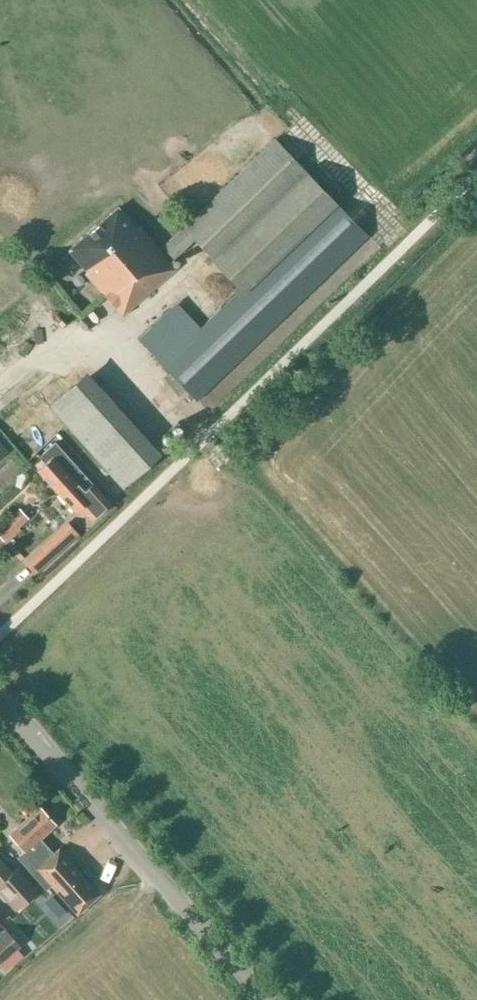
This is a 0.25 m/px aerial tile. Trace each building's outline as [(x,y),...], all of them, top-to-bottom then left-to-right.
[(183,226),(211,256),(302,168),(275,139),(183,226)] [(211,256),(241,288),(332,200),(302,168),(211,256)] [(197,400),(367,236),(332,200),(241,288),(194,332),(171,308),(139,338),(197,400)] [(121,315),(175,268),(140,226),(137,228),(119,207),(69,250),(88,272),(86,274),(121,315)] [(8,337),(19,351),(41,333),(29,320),(8,337)] [(122,487),(159,454),(86,373),(49,406),(122,487)] [(9,449),(0,438),(0,456),(9,449)] [(56,491),(80,469),(55,442),(39,456),(45,463),(37,470),(56,491)] [(16,458),(0,468),(0,471),(7,482),(24,471),(16,458)] [(110,503),(80,469),(56,491),(75,513),(82,507),(93,518),(110,503)] [(47,545),(55,554),(72,539),(64,530),(47,545)] [(33,574),(52,557),(44,548),(26,565),(33,574)] [(9,834),(24,851),(18,857),(46,889),(50,885),(77,915),(99,895),(58,849),(52,854),(39,839),(55,825),(39,807),(9,834)] [(109,837),(90,847),(94,856),(114,846),(109,837)] [(36,891),(25,879),(16,887),(8,877),(12,873),(0,860),(0,891),(6,897),(9,895),(19,907),(36,891)] [(19,945),(0,923),(0,962),(19,945)]
